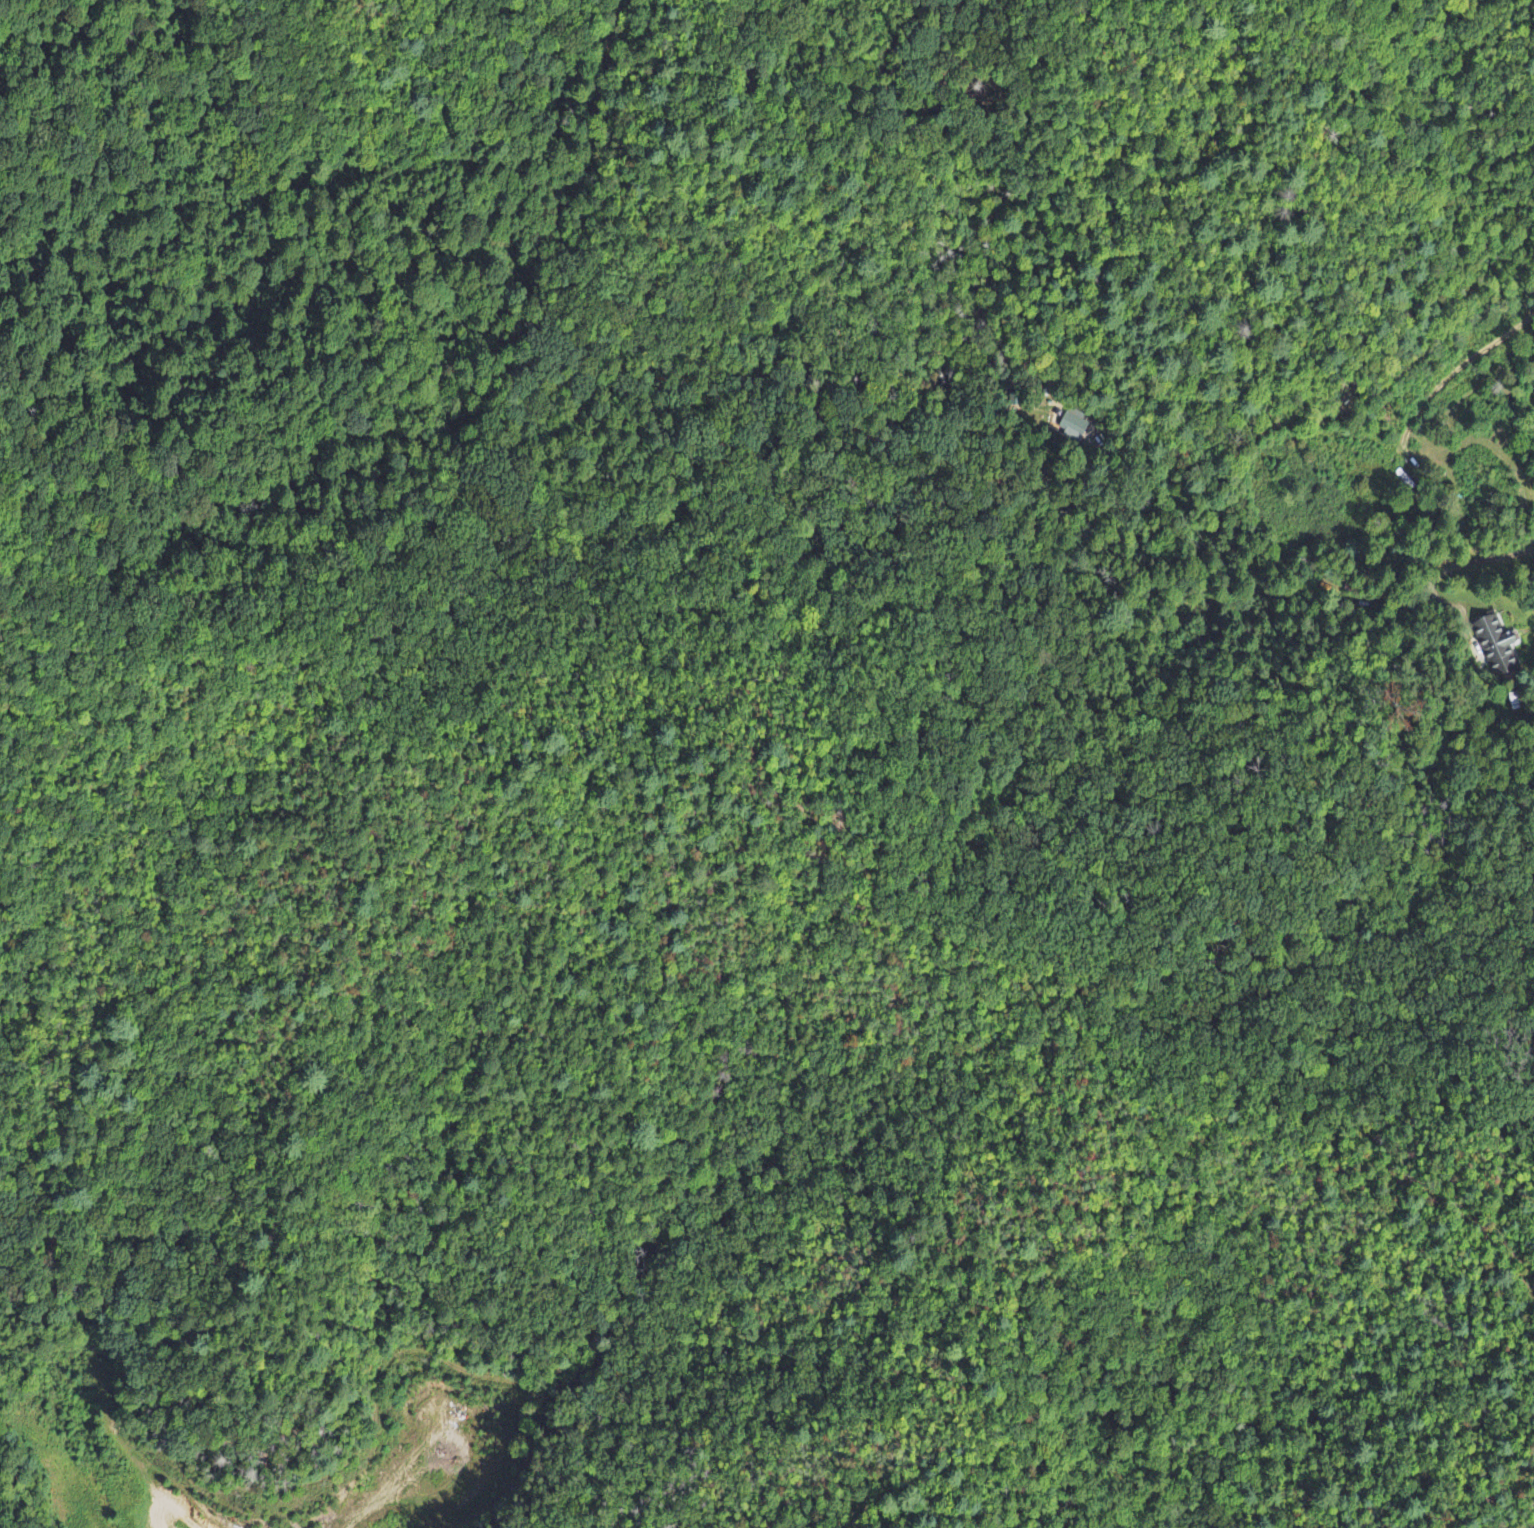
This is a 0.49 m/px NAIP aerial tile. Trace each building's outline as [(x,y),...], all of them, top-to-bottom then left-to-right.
[(1517,665),(1510,646),(1509,646),(1497,613),(1471,623),(1491,675),(1509,668),(1517,665)]
